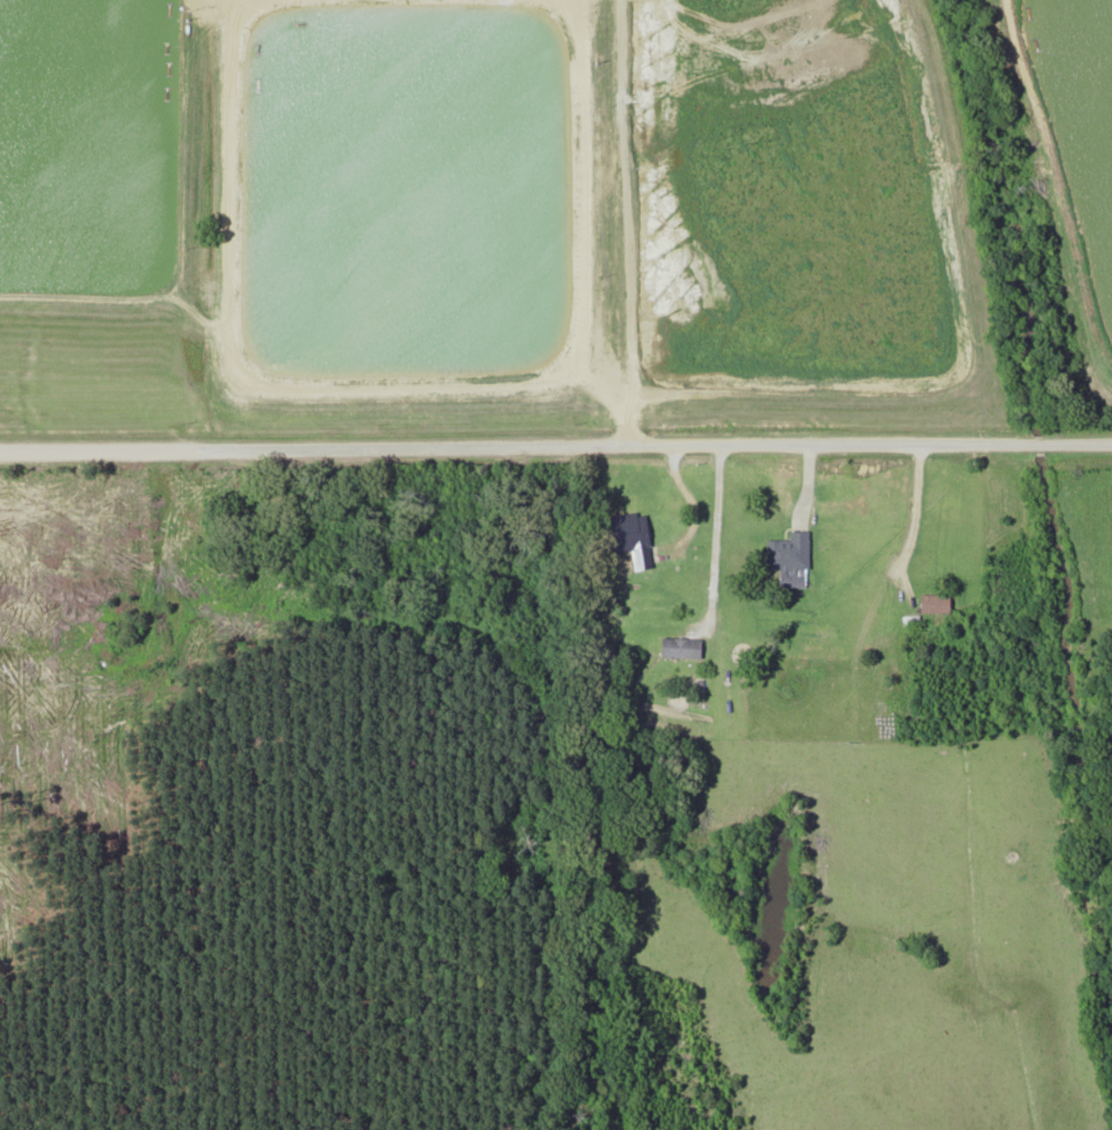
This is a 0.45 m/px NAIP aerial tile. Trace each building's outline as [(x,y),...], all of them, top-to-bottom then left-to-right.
[(625,549),(635,549),(636,568),(653,567),(652,513),(624,513),(625,549)] [(810,568),(810,530),(791,530),(791,539),(768,539),(768,568),(810,568)] [(922,611),(952,611),(952,593),(922,593),(922,611)] [(704,638),(661,638),(661,656),(704,656),(704,638)]
